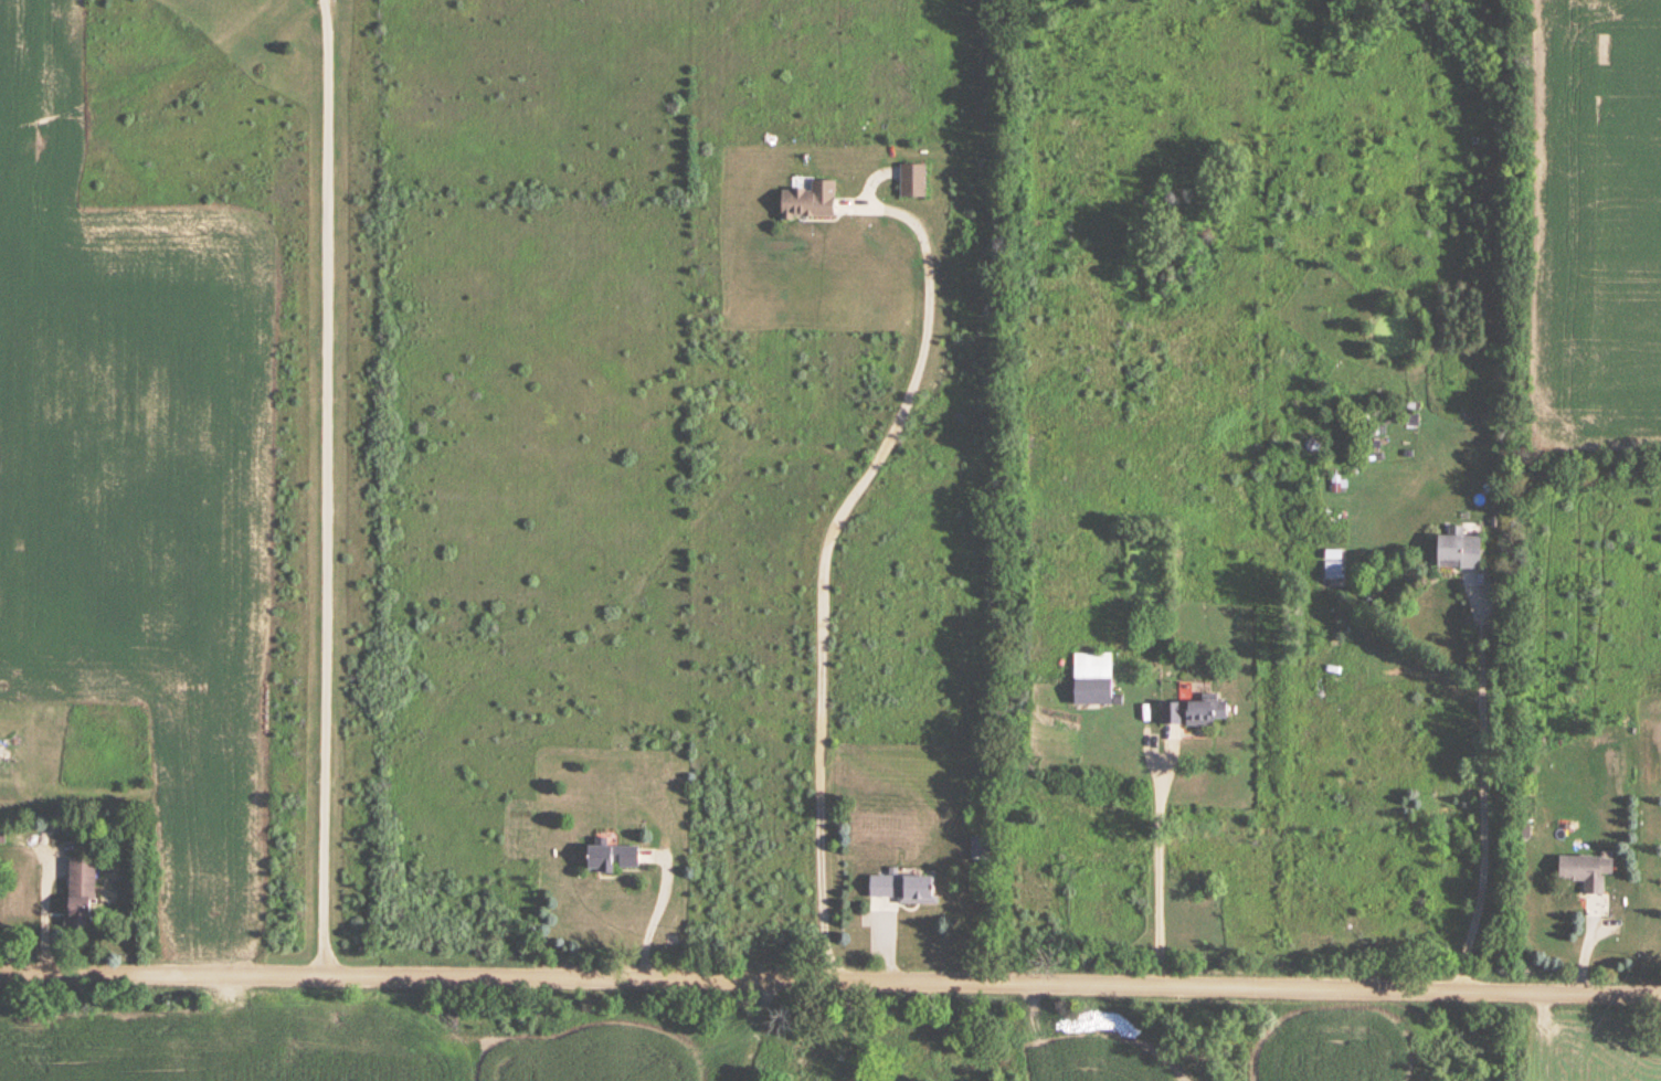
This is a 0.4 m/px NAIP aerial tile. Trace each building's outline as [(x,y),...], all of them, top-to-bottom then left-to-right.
[(926,165),(900,165),(900,198),(926,198),(926,165)] [(812,191),(781,191),(781,219),(834,219),(834,181),(812,181),(812,191)] [(1439,535),(1438,568),(1480,569),(1481,535),(1469,535),(1469,526),(1447,525),(1447,536),(1439,535)] [(1112,706),(1112,655),(1074,655),(1074,706),(1112,706)] [(1162,725),(1184,726),(1184,725),(1227,726),(1227,702),(1218,702),(1218,696),(1201,695),(1201,704),(1162,703),(1162,725)] [(588,871),(639,871),(639,846),(588,846),(588,871)] [(1559,882),(1584,883),(1584,895),(1603,895),(1604,875),(1613,876),(1614,859),(1560,857),(1559,882)] [(69,861),(67,930),(93,931),(95,861),(69,861)] [(935,904),(935,877),(871,877),(870,899),(900,899),(900,904),(935,904)]
